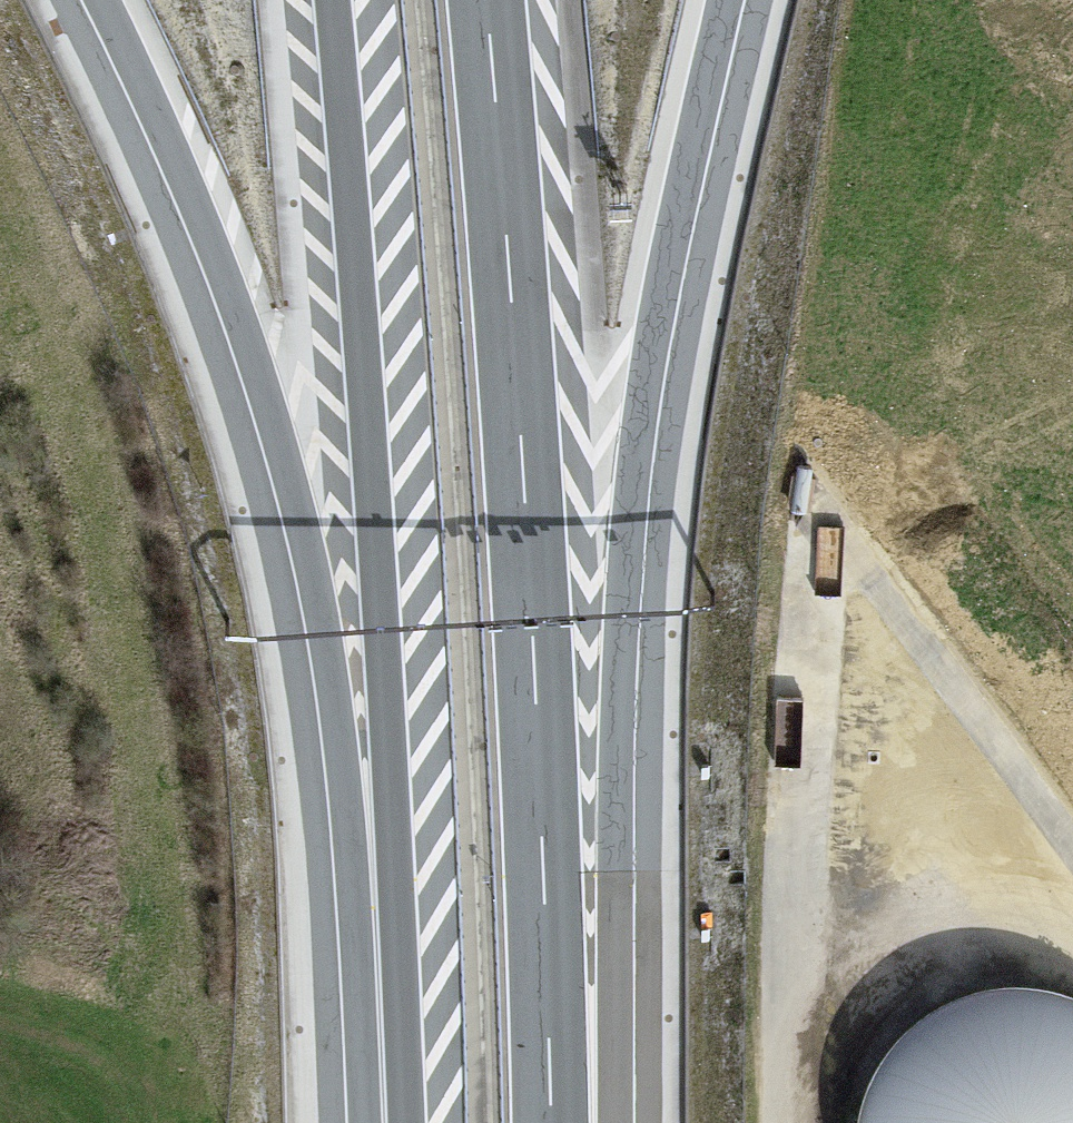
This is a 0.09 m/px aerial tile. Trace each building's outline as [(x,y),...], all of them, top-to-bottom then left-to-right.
[(1033,1005),(981,1009),(932,1029),(893,1064),(867,1110),(864,1122),(1072,1122),(1072,1016),(1033,1005)]
